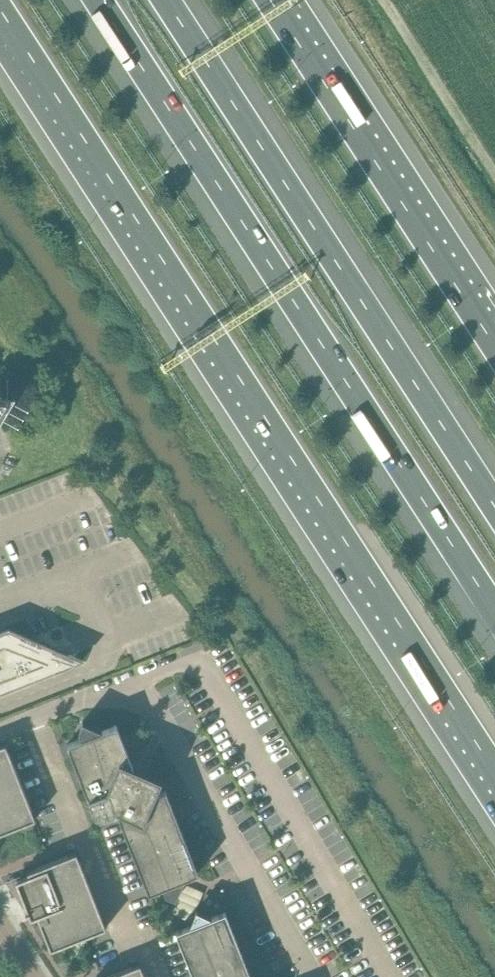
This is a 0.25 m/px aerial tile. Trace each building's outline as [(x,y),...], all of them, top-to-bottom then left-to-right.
[(24,681),(26,682),(71,665),(75,657),(8,628),(0,631),(0,691),(24,681)] [(80,739),(66,744),(99,827),(119,819),(148,893),(162,888),(165,895),(175,899),(184,879),(198,874),(165,791),(155,795),(161,780),(133,767),(116,725),(102,730),(82,722),(78,732),(80,739)] [(31,821),(35,819),(5,744),(4,744),(0,746),(0,833),(31,821)] [(29,875),(15,880),(26,907),(30,919),(37,916),(50,950),(85,936),(106,928),(76,853),(48,864),(27,872),(28,873),(29,875)] [(193,976),(250,976),(225,912),(211,917),(195,910),(189,926),(175,931),(193,976)] [(140,964),(106,976),(145,976),(140,964)]
